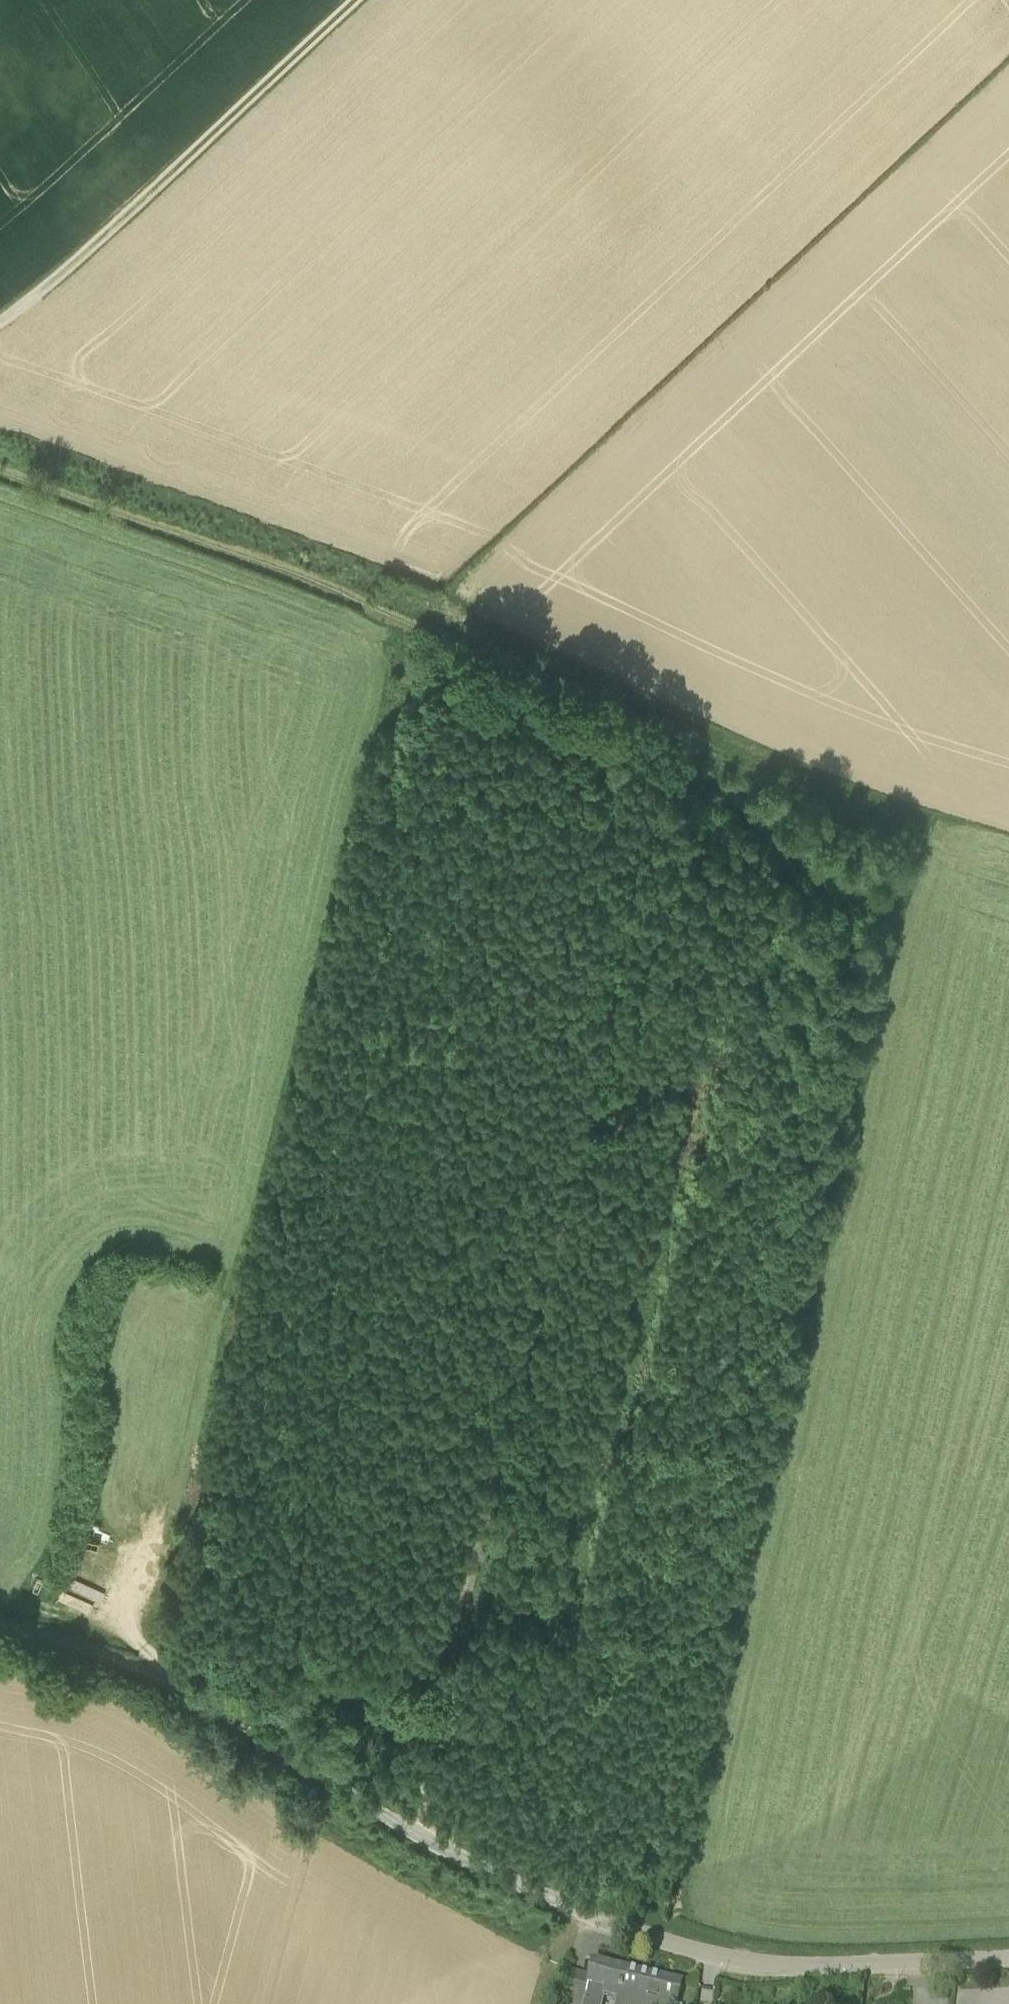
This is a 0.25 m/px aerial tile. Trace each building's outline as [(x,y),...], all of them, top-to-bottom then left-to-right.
[(683,1983),(596,1965),(593,1977),(567,1971),(561,1998),(588,2003),(587,2003),(604,2003),(606,1997),(618,2000),(617,2003),(678,2003),(683,1983)]
